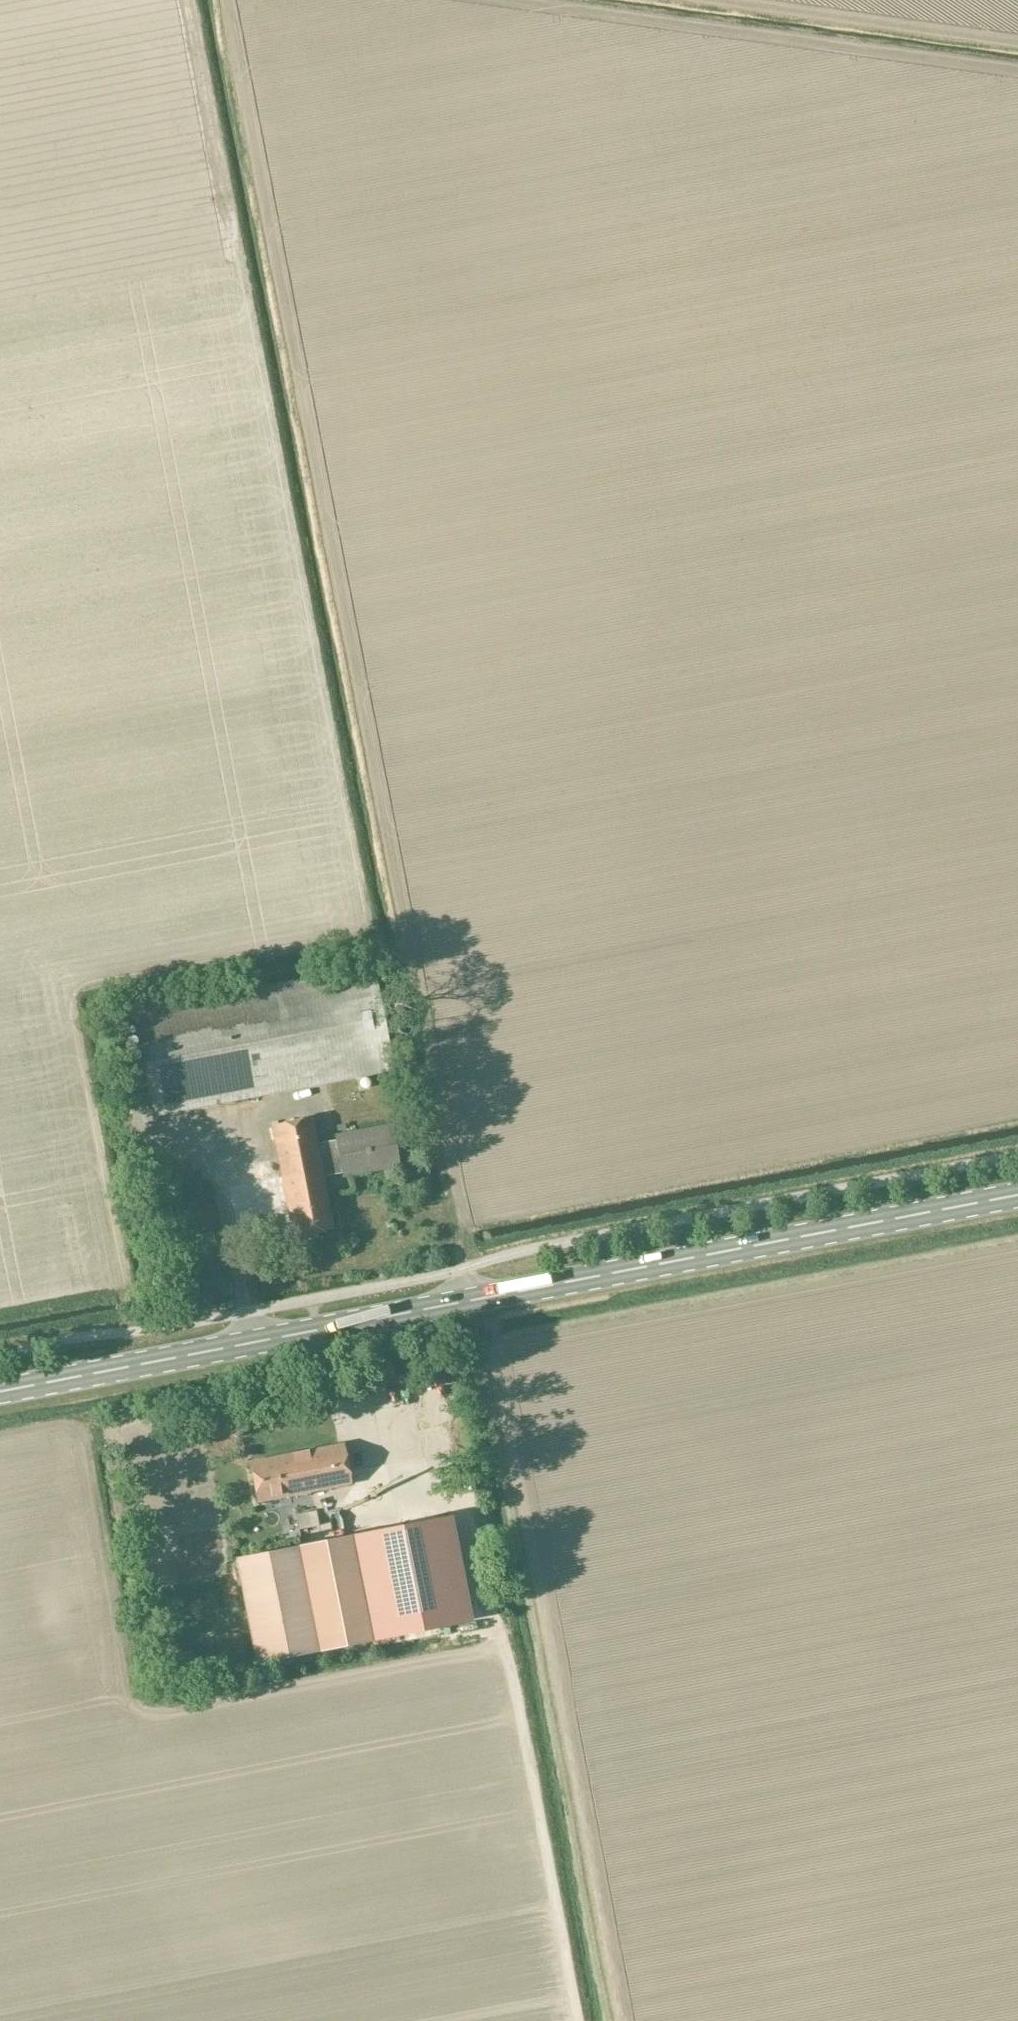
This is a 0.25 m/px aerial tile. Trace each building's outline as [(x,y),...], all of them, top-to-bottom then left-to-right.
[(136,1011),(156,1115),(390,1071),(371,967),(136,1011)] [(343,1176),(398,1166),(391,1125),(336,1136),(336,1140),(316,1144),(311,1119),(272,1126),(293,1236),(332,1228),(322,1176),(342,1172),(343,1176)] [(341,1445),(248,1463),(256,1502),(349,1484),(341,1445)] [(294,1515),(300,1549),(321,1545),(315,1511),(294,1515)] [(471,1618),(451,1519),(350,1539),(369,1639),(471,1618)] [(297,1550),(317,1649),(369,1639),(350,1539),(321,1545),(300,1549),(300,1550),(297,1550)] [(236,1562),(255,1661),(317,1649),(297,1550),(236,1562)]
